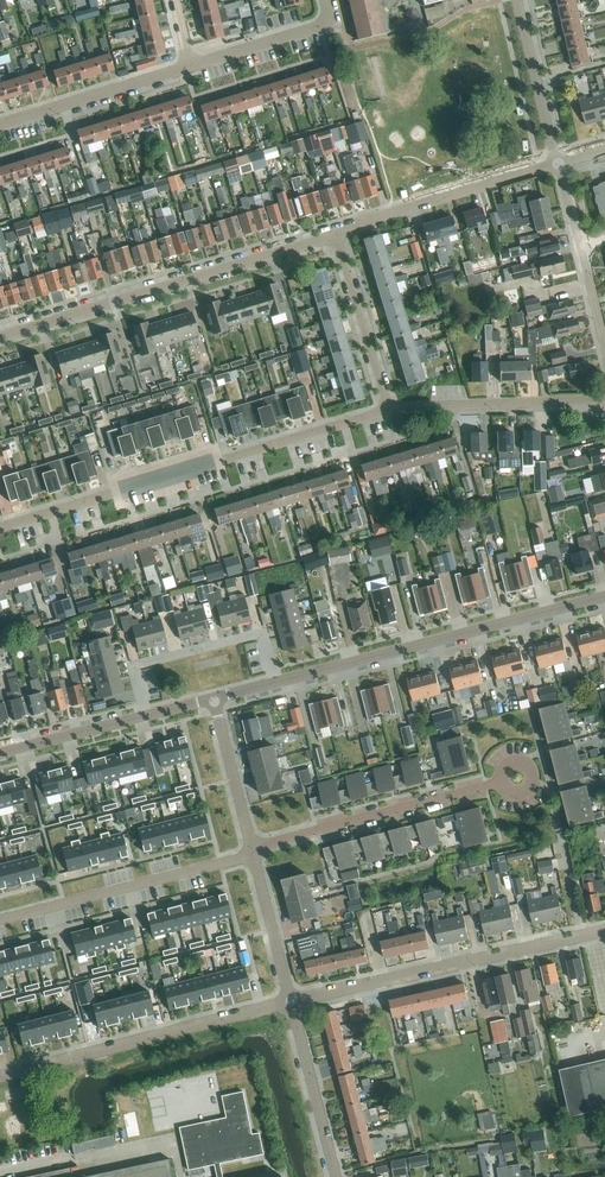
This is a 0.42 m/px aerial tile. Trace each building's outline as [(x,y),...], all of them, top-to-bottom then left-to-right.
[(155,14),(152,0),(136,4),(139,17),(155,14)] [(233,3),(224,5),(223,2),(216,3),(215,0),(200,0),(198,0),(201,14),(217,10),(224,9),(225,11),(235,9),(233,3)] [(243,0),(233,3),(235,9),(244,6),(243,0)] [(262,0),(252,0),(255,14),(265,12),(262,0)] [(377,0),(348,0),(358,40),(385,34),(377,0)] [(443,3),(424,8),(428,26),(431,25),(447,17),(443,3)] [(580,3),(559,8),(563,22),(583,18),(582,11),(579,12),(577,4),(580,3)] [(92,17),(99,15),(97,7),(90,9),(92,17)] [(220,23),(217,10),(201,14),(204,27),(220,23)] [(76,22),(84,20),(81,12),(74,14),(76,22)] [(71,13),(64,15),(67,24),(74,22),(71,13)] [(158,27),(155,14),(139,17),(140,24),(133,26),(134,30),(125,32),(126,37),(135,35),(136,35),(135,32),(158,27)] [(583,18),(563,22),(566,37),(587,33),(585,26),(582,27),(580,19),(583,18)] [(51,19),(45,21),(48,30),(54,28),(51,19)] [(4,21),(0,22),(0,41),(0,42),(1,42),(3,48),(11,45),(9,39),(10,39),(4,21)] [(47,32),(44,23),(29,28),(32,37),(47,32)] [(239,28),(230,30),(229,27),(222,29),(220,23),(204,27),(208,41),(224,37),(241,33),(239,28)] [(161,40),(158,27),(135,32),(136,35),(135,35),(136,38),(143,37),(145,44),(161,40)] [(242,32),(244,38),(255,35),(253,28),(242,32)] [(589,41),(588,41),(586,42),(584,33),(587,33),(566,37),(570,52),(590,47),(589,41)] [(107,47),(104,37),(99,38),(102,49),(107,47)] [(164,54),(161,40),(145,44),(147,51),(140,53),(140,54),(130,56),(131,62),(164,54)] [(94,51),(91,41),(85,42),(88,53),(94,51)] [(80,56),(77,45),(71,47),(74,57),(80,56)] [(589,56),(588,54),(587,48),(590,47),(570,52),(573,67),(594,62),(592,56),(589,56)] [(65,60),(63,49),(57,51),(60,61),(65,60)] [(0,53),(0,64),(6,63),(11,61),(8,51),(0,53)] [(42,63),(39,53),(34,54),(36,65),(42,63)] [(109,54),(95,58),(100,74),(114,70),(109,54)] [(156,65),(154,56),(136,62),(138,71),(156,65)] [(28,67),(25,57),(20,59),(23,69),(28,67)] [(100,74),(95,58),(81,63),(86,78),(100,74)] [(14,72),(11,61),(6,63),(9,73),(14,72)] [(86,78),(81,63),(67,67),(72,83),(86,78)] [(72,83),(67,67),(53,71),(58,87),(72,83)] [(326,67),(312,72),(317,87),(319,95),(324,93),(325,93),(323,85),(331,83),(326,67)] [(44,70),(30,74),(35,90),(49,86),(44,70)] [(317,87),(312,72),(298,76),(303,92),(317,87)] [(602,73),(595,75),(598,83),(604,81),(602,73)] [(35,90),(30,74),(16,79),(21,94),(35,90)] [(303,92),(298,76),(284,80),(289,96),(303,92)] [(21,94),(16,79),(2,83),(7,99),(21,94)] [(289,96),(284,80),(270,84),(275,100),(289,96)] [(275,100),(270,84),(256,89),(261,105),(275,100)] [(261,105),(256,89),(242,93),(247,109),(261,105)] [(600,91),(601,95),(594,97),(600,121),(604,119),(604,90),(600,91)] [(247,109),(242,93),(228,97),(233,113),(247,109)] [(328,105),(324,93),(319,95),(323,107),(328,105)] [(600,121),(594,97),(587,99),(586,95),(579,97),(586,125),(600,121)] [(188,96),(174,100),(179,116),(193,112),(188,96)] [(233,113),(228,97),(215,102),(219,117),(233,113)] [(313,107),(310,97),(305,99),(308,109),(313,107)] [(174,126),(171,119),(179,116),(174,100),(160,105),(165,120),(165,121),(167,128),(168,128),(171,137),(173,136),(173,137),(176,136),(173,127),(174,126)] [(300,112),(297,101),(291,103),(294,113),(300,112)] [(219,117),(215,102),(200,106),(205,122),(208,129),(213,128),(214,127),(212,120),(219,117)] [(157,123),(165,121),(165,120),(160,105),(146,109),(151,125),(156,140),(161,139),(159,131),(159,130),(157,123)] [(286,116),(283,106),(277,107),(280,118),(286,116)] [(332,111),(335,120),(344,117),(341,108),(332,111)] [(151,125),(146,109),(132,113),(137,129),(151,125)] [(272,120),(269,110),(263,112),(266,122),(272,120)] [(353,120),(359,119),(356,111),(351,112),(353,120)] [(137,129),(132,113),(119,118),(123,133),(137,129)] [(258,124),(255,114),(249,116),(252,126),(258,124)] [(123,133),(119,118),(105,122),(109,138),(123,133)] [(244,129),(241,118),(235,120),(238,130),(244,129)] [(369,139),(363,121),(345,126),(351,145),(369,139)] [(109,138),(105,122),(91,126),(96,142),(109,138)] [(190,132),(187,122),(181,123),(184,134),(190,132)] [(230,133),(227,123),(221,124),(225,135),(230,133)] [(96,142),(91,126),(76,131),(81,146),(96,142)] [(349,139),(348,137),(344,126),(330,130),(334,145),(336,148),(337,151),(340,150),(337,141),(342,140),(345,148),(351,146),(350,144),(349,139)] [(216,137),(213,128),(208,129),(211,139),(216,137)] [(334,145),(330,130),(317,134),(321,148),(334,145)] [(148,145),(145,134),(139,136),(142,147),(148,145)] [(321,148),(317,134),(303,138),(307,152),(321,148)] [(262,140),(264,147),(275,144),(273,137),(262,140)] [(307,151),(303,138),(291,142),(294,154),(307,151)] [(134,149),(131,139),(125,140),(128,151),(134,149)] [(292,152),(289,142),(279,145),(282,155),(292,152)] [(120,153),(117,143),(112,144),(115,155),(120,153)] [(67,147),(52,152),(57,167),(72,163),(67,147)] [(106,158),(103,147),(98,149),(102,159),(106,158)] [(271,157),(278,155),(276,149),(269,151),(271,157)] [(261,151),(249,155),(251,163),(264,159),(261,151)] [(57,167),(52,152),(39,156),(43,172),(57,167)] [(92,162),(89,152),(83,153),(87,164),(92,162)] [(249,154),(236,158),(239,170),(241,174),(254,170),(251,163),(249,155),(249,154)] [(365,197),(354,162),(352,155),(343,157),(348,173),(351,172),(354,180),(347,182),(353,201),(365,197)] [(43,172),(39,156),(25,160),(29,176),(43,172)] [(239,170),(236,158),(222,162),(225,172),(226,172),(227,174),(239,170)] [(29,176),(25,160),(11,164),(16,180),(29,176)] [(377,194),(372,175),(365,177),(360,160),(354,162),(365,197),(377,194)] [(225,172),(222,162),(208,166),(211,176),(225,172)] [(11,164),(0,168),(0,179),(2,184),(16,180),(11,164)] [(338,185),(335,176),(332,164),(326,165),(328,172),(328,173),(329,178),(330,177),(338,206),(350,202),(345,183),(338,185)] [(211,176),(208,166),(194,170),(198,180),(211,176)] [(198,180),(194,170),(182,173),(182,174),(181,174),(184,183),(185,186),(198,183),(197,180),(198,180)] [(142,176),(144,184),(154,182),(151,174),(142,176)] [(184,183),(181,174),(168,178),(171,187),(184,183)] [(284,201),(281,193),(285,192),(280,176),(271,178),(274,189),(284,222),(296,218),(291,199),(284,201)] [(311,214),(301,180),(300,176),(290,179),(294,191),(297,190),(299,197),(293,199),(299,217),(311,214)] [(54,187),(51,177),(46,178),(49,188),(54,187)] [(86,180),(91,195),(99,193),(96,183),(94,177),(86,180)] [(338,206),(330,177),(329,178),(324,179),(327,188),(320,190),(326,209),(338,206)] [(167,178),(155,181),(157,191),(170,187),(167,178)] [(107,179),(96,183),(99,193),(110,190),(107,179)] [(311,193),(308,184),(306,179),(301,180),(311,214),(323,210),(317,191),(311,193)] [(40,192),(37,181),(32,183),(35,193),(40,192)] [(229,202),(224,186),(222,187),(220,181),(213,183),(215,189),(216,188),(221,205),(229,202)] [(159,199),(154,182),(144,184),(140,186),(141,187),(144,197),(144,196),(146,203),(159,199)] [(604,217),(604,184),(593,187),(602,218),(604,217)] [(26,196),(23,185),(18,187),(21,197),(26,196)] [(144,197),(141,187),(139,187),(127,190),(130,201),(131,201),(130,201),(144,197)] [(284,222),(274,189),(269,191),(273,205),(266,207),(272,226),(284,222)] [(12,200),(9,190),(4,191),(7,202),(12,200)] [(85,190),(66,196),(68,202),(69,202),(88,196),(85,190)] [(130,201),(127,190),(114,194),(114,195),(116,204),(117,204),(117,205),(130,201)] [(47,205),(44,193),(36,195),(40,208),(47,205)] [(111,206),(116,204),(114,195),(102,198),(101,197),(100,198),(103,210),(104,209),(105,214),(113,211),(111,206)] [(550,212),(546,197),(535,200),(534,195),(518,199),(519,203),(512,205),(515,220),(523,218),(550,212)] [(257,230),(247,198),(247,196),(241,198),(246,213),(239,215),(245,234),(257,230)] [(257,209),(254,200),(253,196),(247,198),(257,230),(269,226),(264,207),(257,209)] [(103,210),(100,198),(85,202),(88,214),(103,210)] [(190,209),(188,202),(181,204),(183,211),(190,209)] [(88,217),(84,203),(70,208),(74,221),(88,217)] [(203,226),(200,217),(204,216),(201,206),(192,209),(203,246),(215,243),(210,224),(203,226)] [(514,218),(512,206),(498,210),(501,221),(514,218)] [(164,217),(164,215),(162,210),(162,208),(154,210),(157,219),(156,219),(159,230),(163,238),(158,239),(164,258),(176,255),(164,217)] [(227,208),(221,210),(230,238),(242,235),(236,216),(230,218),(227,208)] [(480,234),(486,232),(483,222),(485,222),(481,208),(463,213),(467,227),(477,224),(480,234)] [(56,213),(60,225),(72,222),(68,209),(56,213)] [(203,246),(192,209),(183,211),(185,221),(181,222),(183,230),(185,231),(191,250),(203,246)] [(230,238),(221,210),(216,212),(218,221),(212,223),(218,242),(230,238)] [(55,212),(42,216),(46,230),(59,226),(55,212)] [(493,226),(500,224),(497,212),(490,214),(493,226)] [(553,227),(550,212),(523,218),(515,220),(506,222),(508,229),(534,222),(536,231),(553,227)] [(182,232),(176,234),(176,231),(174,223),(177,222),(174,214),(164,217),(176,255),(188,251),(182,232)] [(35,233),(46,230),(42,216),(31,219),(35,233)] [(149,242),(146,233),(141,216),(136,217),(139,228),(138,228),(149,263),(161,259),(155,240),(149,242)] [(452,216),(437,221),(448,256),(453,254),(448,238),(445,239),(445,237),(457,233),(452,216)] [(32,234),(27,219),(14,223),(18,238),(32,234)] [(449,262),(448,256),(437,221),(422,225),(427,242),(439,238),(440,240),(437,241),(439,248),(436,249),(440,265),(449,262)] [(149,263),(138,228),(133,230),(137,246),(131,248),(136,266),(149,263)] [(6,234),(8,243),(16,240),(13,231),(6,234)] [(539,240),(538,233),(518,237),(520,244),(539,240)] [(396,241),(383,245),(380,235),(364,240),(369,256),(385,251),(397,247),(396,241)] [(559,250),(556,237),(499,251),(501,259),(510,257),(511,258),(526,254),(526,255),(540,251),(540,255),(559,250)] [(90,280),(80,248),(78,239),(72,241),(79,263),(72,265),(78,284),(90,280)] [(118,239),(113,240),(122,271),(134,267),(128,246),(121,248),(118,239)] [(122,271),(113,240),(107,242),(110,251),(103,253),(109,275),(122,271)] [(436,260),(432,246),(424,249),(428,263),(436,260)] [(90,260),(87,251),(86,247),(80,248),(90,280),(102,277),(97,258),(90,260)] [(63,268),(60,259),(57,249),(51,251),(53,255),(63,289),(75,285),(70,266),(63,268)] [(400,258),(388,261),(385,251),(369,256),(374,272),(390,267),(402,264),(400,258)] [(36,276),(33,267),(29,253),(23,255),(25,262),(26,262),(36,297),(48,293),(43,274),(36,276)] [(63,289),(53,255),(47,257),(49,262),(52,271),(45,273),(51,292),(63,289)] [(561,255),(511,267),(503,270),(506,282),(533,275),(531,269),(539,267),(541,276),(564,270),(561,255)] [(6,275),(2,261),(0,261),(0,276),(9,305),(21,301),(15,282),(9,284),(6,275)] [(474,275),(470,261),(463,262),(466,277),(467,276),(474,275)] [(36,297),(26,262),(25,262),(20,264),(25,280),(18,282),(24,300),(36,297)] [(405,274),(393,277),(390,267),(374,272),(378,288),(395,283),(407,279),(405,274)] [(452,268),(442,271),(445,281),(455,278),(452,268)] [(329,285),(324,269),(308,274),(296,277),(298,283),(310,280),(313,290),(329,285)] [(502,269),(491,272),(494,283),(505,281),(502,269)] [(474,275),(467,276),(469,283),(482,280),(480,273),(474,275)] [(423,287),(432,284),(429,277),(429,275),(420,278),(423,287)] [(0,276),(0,308),(9,305),(0,276)] [(279,292),(277,283),(262,288),(262,290),(263,290),(270,313),(270,314),(270,316),(285,312),(283,303),(280,292),(279,292)] [(410,290),(398,294),(395,283),(378,288),(383,304),(400,299),(412,296),(410,290)] [(334,301),(329,285),(313,290),(301,294),(303,300),(315,296),(318,306),(334,301)] [(263,290),(262,290),(248,295),(255,318),(270,314),(270,313),(263,290)] [(255,318),(248,295),(234,299),(241,322),(255,318)] [(540,307),(538,297),(524,300),(526,310),(540,307)] [(241,322),(234,299),(220,303),(227,327),(241,322)] [(415,306),(403,309),(400,299),(383,304),(388,320),(405,315),(416,311),(415,306)] [(546,306),(540,307),(526,310),(527,318),(542,314),(547,312),(549,319),(560,317),(561,315),(574,312),(571,300),(546,306)] [(220,303),(219,301),(204,305),(207,314),(206,314),(209,325),(210,325),(213,334),(228,329),(227,327),(220,303)] [(339,317),(334,301),(318,306),(306,310),(308,315),(319,312),(323,322),(339,317)] [(435,315),(440,313),(438,305),(432,307),(435,315)] [(523,311),(512,313),(514,326),(525,324),(523,311)] [(191,312),(177,316),(184,340),(198,335),(191,312)] [(409,331),(405,315),(388,320),(393,336),(409,331)] [(184,340),(177,316),(162,321),(169,344),(184,340)] [(344,334),(339,317),(323,322),(311,326),(313,332),(324,328),(327,338),(344,334)] [(576,319),(550,325),(534,329),(535,332),(535,340),(535,345),(542,343),(542,339),(553,336),(554,339),(565,336),(565,334),(579,331),(576,319)] [(169,344),(162,321),(148,325),(155,348),(169,344)] [(148,325),(147,322),(132,327),(135,336),(134,336),(137,347),(138,347),(141,356),(156,351),(155,348),(148,325)] [(492,353),(491,331),(492,331),(492,325),(484,325),(485,353),(492,353)] [(302,344),(297,326),(287,329),(292,347),(302,344)] [(426,344),(424,338),(424,337),(412,341),(409,331),(393,336),(398,352),(414,347),(426,344)] [(500,353),(499,340),(499,331),(492,331),(491,331),(492,353),(500,353)] [(116,341),(113,332),(98,337),(99,340),(106,363),(107,366),(122,361),(119,352),(120,352),(117,341),(116,341)] [(348,350),(344,334),(327,338),(332,354),(348,350)] [(99,340),(85,344),(92,367),(106,363),(99,340)] [(91,367),(92,367),(85,344),(70,348),(78,372),(80,380),(94,376),(91,367)] [(419,363),(439,357),(438,351),(417,357),(414,347),(398,352),(403,368),(419,363)] [(78,372),(70,348),(56,353),(63,376),(78,372)] [(291,353),(297,374),(310,370),(304,349),(291,353)] [(348,350),(332,354),(321,358),(322,364),(334,360),(337,370),(353,366),(348,350)] [(567,361),(565,350),(549,354),(552,365),(567,361)] [(44,363),(41,354),(26,359),(27,361),(35,385),(34,385),(35,387),(50,383),(47,374),(48,374),(45,363),(44,363)] [(473,382),(487,381),(486,362),(479,362),(479,354),(473,354),(474,362),(472,362),(473,382)] [(515,380),(514,356),(508,356),(508,363),(499,363),(500,381),(515,380)] [(521,356),(514,356),(515,380),(531,379),(530,362),(521,362),(521,356)] [(571,379),(588,374),(589,374),(586,360),(578,362),(578,361),(567,364),(555,367),(557,374),(569,371),(571,379)] [(27,361),(13,366),(20,389),(34,385),(35,385),(27,361)] [(434,370),(422,373),(419,363),(403,368),(408,385),(436,376),(434,370)] [(200,371),(202,371),(199,364),(193,366),(195,373),(200,371)] [(13,366),(0,370),(0,375),(6,393),(20,389),(13,366)] [(358,382),(353,366),(337,370),(342,386),(358,382)] [(238,369),(229,372),(230,376),(231,379),(240,376),(238,369)] [(547,381),(544,369),(537,371),(540,383),(547,381)] [(334,371),(326,374),(327,379),(335,377),(334,371)] [(81,385),(79,376),(70,378),(73,388),(81,385)] [(205,395),(212,393),(208,382),(201,384),(205,395)] [(358,382),(342,386),(330,390),(332,396),(344,393),(347,403),(363,398),(358,382)] [(312,410),(304,385),(290,390),(298,418),(304,416),(303,413),(312,410)] [(298,418),(290,390),(275,394),(283,419),(291,417),(292,419),(298,418)] [(283,419),(275,394),(261,398),(269,426),(275,424),(274,422),(283,419)] [(269,426),(261,398),(246,403),(254,428),(263,425),(263,428),(269,426)] [(76,400),(67,402),(70,414),(80,411),(76,400)] [(254,428),(246,403),(232,407),(240,435),(246,433),(246,430),(254,428)] [(193,405),(178,410),(187,438),(193,436),(192,433),(201,430),(193,405)] [(240,435),(232,407),(217,412),(225,437),(234,434),(235,437),(240,435)] [(187,438),(178,410),(164,414),(172,439),(180,437),(181,439),(187,438)] [(172,439),(164,414),(149,418),(158,446),(164,445),(163,442),(172,439)] [(158,446),(149,418),(135,423),(143,448),(151,445),(152,448),(158,446)] [(143,448),(135,423),(121,427),(129,455),(135,453),(134,451),(143,448)] [(66,425),(66,426),(68,433),(75,431),(72,424),(66,425)] [(129,455),(121,427),(106,431),(113,457),(122,454),(123,457),(129,455)] [(539,461),(538,451),(538,431),(524,431),(524,440),(521,440),(522,466),(534,465),(534,491),(546,490),(546,480),(546,473),(545,461),(539,461)] [(519,448),(512,443),(511,432),(498,432),(499,468),(519,467),(519,448)] [(470,433),(471,452),(475,460),(486,460),(486,463),(493,462),(493,450),(486,450),(486,433),(470,433)] [(463,470),(458,453),(453,438),(440,442),(444,457),(452,455),(454,463),(455,462),(458,471),(463,470)] [(72,446),(74,454),(83,482),(89,481),(88,478),(97,475),(89,450),(87,442),(72,446)] [(440,467),(438,459),(444,457),(440,442),(426,446),(436,478),(442,477),(439,467),(440,467)] [(436,478),(426,446),(413,449),(418,465),(424,463),(427,471),(428,471),(431,480),(436,478)] [(556,452),(557,457),(574,453),(572,448),(556,452)] [(568,459),(570,468),(588,464),(592,463),(592,464),(601,462),(601,460),(604,459),(604,448),(598,449),(598,448),(589,450),(590,454),(568,459)] [(12,457),(9,449),(3,451),(5,459),(12,457)] [(420,473),(418,465),(413,449),(400,453),(410,486),(417,484),(415,474),(420,473)] [(410,486),(400,453),(387,457),(392,473),(399,471),(401,478),(403,478),(405,487),(410,486)] [(83,482),(74,454),(60,459),(68,484),(76,481),(77,484),(83,482)] [(387,482),(385,475),(392,473),(387,457),(374,461),(384,493),(389,492),(386,483),(387,482)] [(68,484),(60,459),(46,463),(54,491),(60,489),(59,487),(68,484)] [(384,493),(374,461),(361,465),(365,481),(372,479),(377,495),(384,493)] [(54,491),(46,463),(31,467),(39,493),(47,490),(48,493),(54,491)] [(39,493),(31,467),(17,472),(25,500),(31,498),(30,495),(39,493)] [(548,472),(546,473),(546,480),(548,480),(551,479),(557,478),(566,475),(564,468),(548,472)] [(355,502),(350,486),(345,470),(332,474),(337,490),(344,487),(346,494),(347,494),(350,504),(355,502)] [(25,500),(17,472),(2,476),(10,502),(19,499),(19,502),(25,500)] [(594,475),(590,476),(594,493),(604,490),(604,473),(594,475)] [(337,490),(332,474),(319,478),(324,494),(324,493),(337,490)] [(473,489),(469,476),(469,475),(461,477),(465,491),(473,489)] [(326,500),(324,493),(324,494),(319,478),(306,482),(311,498),(318,495),(320,502),(321,502),(324,511),(329,510),(326,500)] [(557,478),(551,479),(548,480),(549,488),(559,486),(557,478)] [(311,498),(306,482),(293,486),(298,501),(311,498)] [(565,499),(561,485),(559,486),(549,488),(547,489),(551,502),(565,499)] [(298,501),(293,486),(280,489),(284,505),(298,501)] [(518,496),(517,488),(508,490),(509,497),(518,496)] [(267,493),(271,509),(284,505),(280,489),(267,493)] [(271,509),(267,493),(253,497),(258,513),(266,511),(268,518),(269,518),(272,527),(276,526),(274,517),(271,509)] [(258,513),(253,497),(240,501),(245,517),(258,513)] [(584,497),(565,502),(567,507),(581,503),(584,515),(589,513),(584,497)] [(589,502),(593,519),(604,516),(604,498),(589,502)] [(247,524),(245,517),(240,501),(227,505),(232,521),(240,519),(242,526),(243,526),(245,535),(250,534),(247,524)] [(565,501),(550,505),(552,512),(567,508),(567,507),(565,502),(565,501)] [(232,521),(227,505),(214,509),(219,525),(232,521)] [(458,505),(445,509),(447,516),(460,512),(458,505)] [(367,523),(362,506),(352,509),(353,513),(348,514),(352,528),(367,523)] [(430,510),(421,512),(424,523),(433,520),(430,510)] [(481,514),(486,534),(501,531),(496,510),(481,514)] [(441,511),(434,513),(436,520),(443,518),(441,511)] [(589,513),(584,515),(588,528),(592,526),(589,513)] [(204,530),(199,514),(185,518),(190,534),(204,530)] [(459,521),(461,528),(476,525),(474,517),(459,521)] [(190,534),(185,518),(172,522),(177,538),(190,534)] [(391,520),(373,525),(376,536),(394,530),(391,520)] [(177,538),(172,522),(159,526),(164,542),(177,538)] [(164,542),(159,526),(146,530),(151,545),(164,542)] [(544,542),(540,526),(530,529),(534,545),(544,542)] [(153,552),(151,545),(146,530),(133,534),(138,549),(144,547),(146,554),(148,554),(151,564),(156,562),(153,552)] [(310,541),(319,538),(317,532),(309,534),(310,541)] [(580,551),(571,554),(573,562),(576,574),(592,569),(588,552),(599,549),(596,538),(595,538),(594,533),(589,534),(582,536),(584,546),(579,547),(580,551)] [(138,549),(133,534),(120,538),(124,553),(138,549)] [(392,553),(388,536),(368,541),(372,558),(392,553)] [(123,561),(127,560),(124,553),(120,538),(107,541),(111,557),(114,565),(123,562),(123,561)] [(93,545),(98,561),(100,568),(105,566),(106,567),(108,566),(114,565),(111,557),(107,541),(93,545)] [(313,552),(311,546),(310,543),(298,547),(298,549),(301,556),(313,552)] [(351,561),(348,546),(337,548),(337,544),(326,546),(329,565),(351,561)] [(551,560),(544,562),(549,580),(552,579),(554,580),(556,580),(557,578),(562,576),(559,567),(563,566),(557,544),(545,547),(548,557),(550,557),(551,560)] [(98,561),(93,545),(80,549),(85,565),(98,561)] [(455,569),(451,551),(450,551),(449,547),(440,549),(441,554),(441,555),(445,572),(455,569)] [(68,569),(72,585),(81,582),(80,577),(88,574),(85,565),(80,549),(67,553),(71,568),(68,569)] [(326,560),(323,550),(302,556),(305,566),(326,560)] [(488,562),(485,553),(477,555),(480,564),(488,562)] [(227,558),(232,574),(246,570),(241,554),(227,558)] [(445,572),(441,555),(431,557),(435,574),(445,572)] [(521,561),(513,563),(519,589),(533,585),(529,569),(537,567),(534,555),(526,557),(526,555),(520,557),(521,561)] [(267,557),(258,560),(260,568),(269,565),(267,557)] [(406,557),(396,560),(401,576),(410,573),(406,557)] [(53,585),(51,576),(57,574),(52,558),(38,562),(43,578),(45,584),(46,584),(47,587),(53,585)] [(135,569),(132,559),(127,560),(130,570),(135,569)] [(519,589),(513,563),(504,565),(503,561),(497,563),(505,593),(519,589)] [(43,578),(38,562),(25,566),(30,582),(43,578)] [(30,582),(25,566),(12,570),(17,586),(30,582)] [(111,576),(108,566),(106,567),(105,566),(100,568),(104,578),(111,576)] [(208,582),(224,577),(222,570),(221,566),(219,566),(205,570),(205,571),(206,574),(208,582)] [(478,572),(469,575),(476,600),(490,597),(482,567),(476,568),(478,572)] [(12,570),(0,573),(0,577),(4,590),(17,586),(12,570)] [(202,572),(193,574),(191,575),(192,578),(194,583),(204,580),(202,575),(202,572)] [(259,594),(253,573),(244,575),(249,596),(259,594)] [(476,600),(469,575),(461,577),(460,573),(454,574),(462,604),(476,600)] [(227,580),(230,587),(239,584),(236,576),(227,580)] [(386,576),(364,582),(366,592),(369,591),(374,610),(377,609),(381,625),(395,621),(393,613),(395,612),(388,586),(386,576)] [(434,584),(426,586),(432,612),(447,608),(439,578),(433,580),(434,584)] [(148,586),(152,597),(161,594),(158,583),(148,586)] [(236,624),(230,601),(223,603),(220,590),(213,591),(211,583),(204,585),(210,608),(216,607),(222,628),(236,624)] [(49,594),(47,587),(46,584),(45,584),(41,586),(44,596),(49,594)] [(432,612),(426,586),(417,588),(416,584),(411,585),(418,615),(432,612)] [(207,600),(203,585),(196,587),(200,601),(207,600)] [(269,595),(272,609),(296,603),(294,596),(298,595),(296,587),(269,595)] [(27,601),(24,591),(19,592),(22,602),(27,601)] [(109,596),(112,606),(125,602),(122,592),(109,596)] [(237,599),(230,601),(236,624),(250,621),(243,593),(236,595),(237,599)] [(174,610),(169,594),(162,596),(166,612),(174,610)] [(165,609),(161,595),(154,597),(157,611),(165,609)] [(75,614),(70,598),(52,604),(57,620),(75,614)] [(97,608),(94,599),(77,604),(80,613),(97,608)] [(315,603),(317,612),(324,610),(328,609),(326,600),(315,603)] [(365,600),(347,605),(354,632),(370,628),(366,613),(368,612),(365,600)] [(140,602),(133,604),(135,611),(142,609),(140,602)] [(298,610),(296,603),(272,609),(276,622),(304,615),(302,609),(298,610)] [(195,610),(188,612),(194,635),(208,632),(201,604),(194,606),(195,610)] [(194,635),(188,612),(181,614),(180,609),(173,611),(180,639),(194,635)] [(325,640),(336,637),(331,620),(327,621),(324,610),(317,612),(320,623),(325,640)] [(113,623),(109,611),(91,616),(95,628),(113,623)] [(37,613),(27,616),(30,627),(40,624),(37,613)] [(152,646),(146,623),(139,624),(137,618),(130,620),(129,615),(120,617),(124,632),(133,630),(138,650),(152,646)] [(153,621),(146,623),(152,646),(166,642),(159,615),(152,617),(153,621)] [(305,622),(304,615),(276,622),(280,636),(303,630),(301,623),(305,622)] [(11,619),(3,622),(6,630),(14,627),(11,619)] [(67,636),(64,625),(48,630),(51,641),(67,636)] [(48,639),(45,627),(33,630),(36,642),(48,639)] [(591,631),(597,653),(604,651),(604,627),(591,631)] [(305,637),(303,630),(280,636),(283,650),(311,643),(309,636),(305,637)] [(597,653),(591,631),(577,634),(582,656),(580,657),(583,666),(590,665),(587,655),(597,653)] [(81,643),(83,650),(82,650),(84,658),(84,657),(113,650),(109,636),(81,643)] [(563,638),(548,642),(554,664),(563,662),(566,671),(572,669),(570,659),(568,660),(563,638)] [(8,640),(0,642),(0,653),(11,650),(8,640)] [(554,664),(548,642),(534,645),(540,667),(538,668),(541,677),(547,676),(545,666),(554,664)] [(520,649),(506,653),(512,675),(521,673),(523,682),(530,680),(528,670),(526,671),(520,649)] [(116,664),(113,650),(84,657),(88,671),(89,671),(116,664)] [(512,675),(506,653),(492,656),(497,678),(496,679),(498,688),(505,687),(503,677),(512,675)] [(478,660),(464,664),(469,686),(478,684),(481,693),(488,691),(485,681),(483,682),(478,660)] [(0,674),(10,670),(7,661),(0,663),(0,673),(0,674)] [(46,711),(35,667),(33,662),(28,663),(30,669),(28,669),(30,676),(32,677),(33,680),(31,680),(34,694),(27,696),(32,715),(33,715),(36,716),(39,715),(41,713),(46,711)] [(77,665),(79,673),(86,671),(84,664),(77,665)] [(120,678),(116,664),(89,671),(90,678),(94,677),(96,684),(120,678)] [(469,686),(464,664),(449,667),(455,689),(453,690),(456,699),(463,698),(460,688),(469,686)] [(80,684),(77,672),(76,668),(70,670),(73,682),(74,681),(75,685),(66,688),(71,705),(72,705),(74,706),(79,705),(80,703),(84,702),(80,684)] [(435,671),(421,675),(427,697),(436,695),(438,704),(445,702),(443,692),(441,693),(435,671)] [(427,697),(421,675),(407,679),(413,700),(411,701),(413,710),(420,709),(418,700),(427,697)] [(591,688),(588,675),(580,677),(584,690),(591,688)] [(27,716),(18,683),(16,676),(8,679),(11,691),(6,692),(8,701),(13,720),(14,720),(17,721),(20,720),(22,717),(27,716)] [(571,685),(561,687),(564,696),(581,692),(577,676),(569,678),(571,685)] [(52,711),(66,708),(58,677),(52,679),(54,686),(56,686),(57,690),(46,692),(48,700),(50,700),(52,711)] [(123,692),(120,678),(96,684),(98,691),(94,692),(96,699),(123,692)] [(389,683),(375,687),(381,713),(390,710),(391,714),(397,713),(389,683)] [(546,686),(539,688),(542,703),(550,701),(558,699),(556,692),(548,694),(546,686)] [(381,713),(375,687),(361,690),(368,720),(374,719),(373,715),(381,713)] [(541,702),(537,687),(526,690),(530,704),(541,702)] [(8,720),(1,691),(0,691),(0,725),(3,724),(2,722),(4,722),(8,720)] [(337,696),(323,700),(330,726),(338,724),(340,728),(345,726),(337,696)] [(498,714),(495,699),(486,702),(489,716),(498,714)] [(330,726),(323,700),(309,704),(317,734),(322,732),(321,728),(330,726)] [(101,703),(92,705),(94,711),(102,709),(101,703)] [(564,703),(541,709),(545,726),(568,720),(578,717),(576,712),(567,714),(564,703)] [(460,706),(454,708),(458,724),(464,723),(460,706)] [(296,729),(306,726),(301,707),(291,709),(296,729)] [(452,710),(445,711),(449,727),(456,725),(452,710)] [(421,735),(415,713),(407,715),(410,725),(409,725),(412,737),(416,736),(421,735)] [(600,720),(599,713),(584,717),(586,723),(600,720)] [(244,721),(247,732),(245,732),(248,742),(262,738),(274,735),(269,715),(258,718),(258,717),(244,721)] [(571,730),(568,720),(545,726),(549,742),(582,734),(580,728),(571,730)] [(412,737),(409,725),(401,728),(406,746),(414,744),(414,743),(417,742),(416,736),(412,737)] [(295,729),(297,736),(307,733),(306,726),(296,729),(295,729)] [(374,752),(370,735),(361,737),(365,754),(374,752)] [(191,759),(185,736),(170,739),(176,763),(191,759)] [(466,753),(462,736),(439,742),(443,759),(466,753)] [(365,761),(360,738),(352,739),(357,763),(365,761)] [(176,763),(170,739),(155,743),(161,767),(176,763)] [(575,744),(551,750),(556,767),(579,761),(588,759),(587,753),(577,755),(575,744)] [(274,745),(250,751),(253,766),(277,759),(274,745)] [(326,765),(322,746),(313,748),(318,767),(326,765)] [(141,747),(127,751),(133,774),(147,770),(149,777),(156,775),(152,758),(145,760),(141,747)] [(596,748),(589,750),(591,757),(598,755),(596,748)] [(133,774),(127,751),(112,754),(118,778),(133,774)] [(471,770),(466,753),(443,759),(446,770),(431,774),(432,779),(433,779),(471,770)] [(118,778),(112,754),(97,758),(103,782),(118,778)] [(97,758),(83,762),(89,785),(103,782),(97,758)] [(425,782),(418,758),(401,763),(404,774),(394,776),(397,789),(417,783),(417,782),(423,780),(424,782),(425,782)] [(281,773),(277,759),(253,766),(257,780),(281,773)] [(582,772),(579,761),(556,767),(560,784),(593,775),(591,769),(582,772)] [(397,789),(394,776),(391,765),(374,770),(377,781),(366,784),(369,796),(390,791),(389,789),(396,787),(396,789),(397,789)] [(69,766),(54,769),(60,793),(74,789),(76,795),(83,793),(79,778),(72,780),(69,766)] [(311,775),(309,768),(299,771),(300,778),(311,775)] [(41,782),(35,784),(40,803),(47,801),(46,796),(60,793),(54,769),(39,773),(41,782)] [(284,788),(281,773),(257,780),(261,794),(284,788)] [(369,796),(366,784),(363,773),(346,777),(349,788),(339,791),(342,803),(362,798),(362,796),(368,794),(368,796),(369,796)] [(312,782),(311,775),(300,778),(302,785),(312,782)] [(27,801),(29,807),(36,806),(32,793),(26,795),(21,778),(7,782),(13,805),(27,801)] [(342,803),(339,791),(336,780),(319,784),(322,795),(311,798),(308,787),(307,787),(313,810),(335,805),(334,803),(340,801),(341,803),(342,803)] [(7,782),(0,783),(0,808),(13,805),(7,782)] [(588,797),(585,786),(562,792),(567,809),(590,803),(599,800),(598,794),(588,797)] [(592,813),(590,803),(567,809),(571,825),(603,816),(602,811),(592,813)] [(480,807),(442,817),(442,818),(444,823),(459,819),(461,830),(485,824),(480,807)] [(204,811),(191,815),(197,838),(210,835),(210,834),(204,811)] [(197,838),(191,815),(178,818),(184,841),(197,838)] [(184,841),(178,818),(164,822),(170,845),(184,841)] [(440,842),(434,820),(434,819),(433,819),(434,821),(428,823),(427,821),(407,826),(410,838),(420,836),(423,847),(440,842)] [(170,845),(164,822),(151,825),(157,848),(170,845)] [(489,840),(485,824),(461,830),(466,846),(489,840)] [(157,848),(151,825),(138,828),(144,852),(157,848)] [(413,849),(410,838),(407,826),(406,826),(406,828),(400,830),(400,828),(379,833),(382,846),(393,843),(396,854),(413,849)] [(109,831),(106,832),(113,860),(128,856),(122,832),(110,836),(109,831)] [(113,860),(106,832),(100,834),(101,838),(92,840),(98,863),(113,860)] [(385,857),(382,846),(379,833),(378,834),(379,835),(372,837),(372,835),(352,841),(355,853),(365,850),(368,861),(385,857)] [(591,833),(576,836),(578,841),(592,838),(591,833)] [(98,863),(92,840),(80,843),(79,839),(76,840),(83,867),(98,863)] [(83,867),(76,840),(70,841),(71,845),(62,848),(68,871),(83,867)] [(358,864),(355,853),(352,841),(351,841),(351,843),(345,844),(344,842),(323,848),(329,871),(330,871),(327,860),(338,857),(341,868),(358,864)] [(531,850),(507,855),(508,861),(532,856),(531,850)] [(36,855),(22,858),(28,882),(42,878),(36,855)] [(505,855),(491,858),(493,869),(494,874),(495,874),(509,871),(505,855)] [(483,857),(460,862),(463,875),(486,869),(483,857)] [(28,882),(22,858),(7,862),(13,885),(28,882)] [(554,871),(552,859),(538,861),(540,874),(554,871)] [(7,862),(0,864),(0,889),(13,885),(7,862)] [(359,868),(342,872),(344,881),(361,877),(359,868)] [(493,869),(486,871),(489,881),(497,880),(495,874),(494,874),(493,869)] [(596,880),(594,872),(581,874),(586,895),(589,911),(601,909),(597,893),(604,891),(604,887),(603,878),(596,880)] [(310,888),(307,875),(307,873),(283,880),(286,894),(310,888)] [(327,883),(325,873),(318,875),(321,885),(327,883)] [(521,876),(512,878),(516,895),(524,893),(521,876)] [(349,892),(359,890),(357,883),(347,886),(349,892)] [(547,889),(541,890),(543,897),(548,921),(563,917),(558,894),(556,886),(551,887),(551,888),(547,889)] [(314,902),(310,888),(286,894),(290,908),(314,902)] [(361,896),(359,890),(349,892),(350,899),(361,896)] [(430,891),(424,892),(426,900),(432,899),(430,891)] [(548,921),(543,897),(533,900),(531,891),(526,892),(528,901),(533,924),(548,921)] [(225,893),(212,896),(218,920),(231,916),(225,893)] [(462,893),(456,895),(457,902),(464,900),(462,893)] [(509,904),(507,895),(503,896),(505,905),(495,907),(500,931),(515,928),(510,904),(509,904)] [(218,920),(212,896),(199,900),(205,923),(218,920)] [(360,898),(350,901),(352,909),(363,907),(360,898)] [(205,923),(199,900),(186,903),(192,926),(205,923)] [(500,931),(495,907),(484,909),(483,901),(478,902),(480,910),(485,935),(500,931)] [(317,916),(314,902),(290,908),(294,922),(317,916)] [(192,926),(186,903),(173,906),(179,930),(192,926)] [(179,930),(173,906),(160,910),(166,933),(179,930)] [(463,914),(461,906),(457,907),(458,915),(448,917),(454,942),(469,938),(463,914)] [(166,933),(160,910),(147,913),(153,936),(166,933)] [(454,942),(448,917),(438,920),(436,911),(432,912),(434,921),(433,921),(439,945),(454,942)] [(131,917),(116,921),(123,949),(125,948),(124,944),(137,941),(131,917)] [(123,949),(116,921),(101,925),(107,948),(116,946),(117,950),(123,949)] [(353,922),(345,924),(346,932),(355,930),(353,922)] [(107,948),(101,925),(86,929),(93,956),(96,955),(95,951),(107,948)] [(395,932),(393,925),(387,926),(390,939),(381,941),(385,957),(400,954),(396,937),(395,932)] [(93,956),(86,929),(71,933),(77,956),(86,954),(87,958),(93,956)] [(426,931),(411,934),(415,950),(430,947),(426,931)] [(318,941),(324,940),(323,933),(303,938),(304,943),(301,944),(304,958),(305,957),(306,961),(305,961),(308,974),(323,971),(318,948),(319,947),(318,941)] [(415,950),(411,934),(396,937),(400,954),(415,950)] [(365,948),(356,950),(353,935),(347,937),(353,964),(368,961),(365,948)] [(353,964),(347,937),(340,938),(343,953),(335,954),(338,968),(353,964)] [(48,938),(35,942),(41,965),(54,962),(48,938)] [(338,968),(335,954),(328,956),(324,940),(318,941),(319,947),(318,948),(323,971),(338,968)] [(41,965),(35,942),(22,945),(28,969),(41,965)] [(28,969),(22,945),(8,949),(14,972),(28,969)] [(8,949),(0,951),(0,972),(1,976),(14,972),(8,949)] [(580,985),(585,984),(583,976),(584,975),(580,957),(567,960),(571,978),(578,977),(580,985)] [(548,992),(553,991),(560,989),(555,963),(541,966),(545,984),(546,984),(548,992)] [(150,967),(154,979),(160,978),(157,965),(150,967)] [(250,989),(244,965),(230,969),(236,992),(250,989)] [(306,974),(304,967),(297,969),(299,976),(306,974)] [(532,980),(530,968),(517,971),(521,989),(525,989),(527,1001),(541,998),(536,979),(532,980)] [(236,992),(230,969),(217,972),(223,996),(236,992)] [(223,996),(217,972),(203,976),(210,999),(223,996)] [(516,1001),(509,973),(496,976),(505,1015),(511,1013),(508,1003),(516,1001)] [(210,999),(203,976),(190,979),(196,1003),(210,999)] [(499,1002),(494,977),(481,979),(484,993),(483,994),(486,1006),(491,1004),(492,1010),(501,1008),(500,1002),(499,1002)] [(196,1003),(190,979),(177,983),(183,1006),(196,1003)] [(89,980),(76,984),(81,1005),(95,1001),(89,980)] [(183,1006),(177,983),(163,986),(169,1009),(183,1006)] [(465,983),(450,986),(453,1003),(468,999),(465,983)] [(438,1006),(445,1004),(453,1003),(450,986),(435,990),(438,1006)] [(154,1013),(148,990),(134,994),(140,1017),(154,1013)] [(438,1006),(435,990),(420,993),(423,1009),(438,1006)] [(423,1009),(420,993),(405,996),(408,1013),(423,1009)] [(140,1017),(134,994),(120,997),(126,1021),(140,1017)] [(554,1010),(552,1002),(555,1002),(553,996),(551,997),(550,994),(541,996),(545,1012),(554,1010)] [(405,996),(390,1000),(393,1016),(408,1013),(405,996)] [(126,1021),(120,997),(106,1001),(112,1024),(126,1021)] [(112,1024),(106,1001),(92,1004),(98,1028),(112,1024)] [(583,1020),(580,1003),(571,1004),(574,1021),(583,1020)] [(364,1004),(349,1007),(352,1020),(367,1016),(364,1004)] [(536,1033),(531,1008),(520,1010),(522,1016),(527,1035),(531,1053),(543,1051),(539,1032),(536,1033)] [(79,1033),(73,1010),(59,1013),(65,1036),(79,1033)] [(340,1024),(336,1010),(323,1013),(327,1028),(340,1024)] [(65,1036),(59,1013),(45,1017),(51,1040),(65,1036)] [(522,1016),(513,1018),(517,1037),(527,1035),(522,1016)] [(51,1040),(45,1017),(31,1020),(37,1044),(51,1040)] [(508,1040),(504,1019),(490,1022),(495,1043),(500,1042),(507,1040),(508,1040)] [(37,1044),(31,1020),(17,1024),(23,1047),(37,1044)] [(344,1039),(342,1031),(348,1029),(346,1023),(340,1025),(340,1024),(327,1028),(331,1043),(344,1039)] [(0,1028),(0,1053),(8,1051),(2,1028),(0,1028)] [(348,1054),(344,1039),(331,1043),(335,1057),(348,1054)] [(507,1040),(500,1042),(502,1053),(511,1051),(510,1046),(508,1040),(507,1040)] [(362,1050),(361,1044),(353,1046),(355,1052),(362,1050)] [(364,1056),(362,1050),(355,1052),(357,1058),(364,1056)] [(520,1053),(516,1054),(518,1063),(532,1060),(531,1054),(521,1056),(520,1053)] [(352,1069),(348,1054),(335,1057),(339,1072),(352,1069)] [(588,1062),(559,1069),(561,1076),(570,1113),(570,1116),(604,1108),(604,1058),(588,1062)] [(340,1076),(343,1091),(357,1087),(353,1073),(340,1076)] [(561,1076),(556,1077),(559,1091),(558,1091),(563,1114),(570,1113),(561,1076)] [(360,1102),(358,1094),(373,1090),(371,1084),(357,1087),(343,1091),(347,1105),(360,1102)] [(220,1095),(225,1117),(178,1127),(187,1170),(213,1164),(216,1176),(222,1176),(219,1163),(263,1154),(258,1132),(251,1134),(242,1091),(220,1095)] [(379,1113),(377,1107),(368,1109),(366,1100),(360,1102),(347,1105),(351,1120),(379,1113)] [(499,1126),(496,1113),(493,1113),(493,1110),(481,1113),(484,1129),(499,1126)] [(368,1131),(366,1123),(380,1119),(379,1113),(351,1120),(355,1135),(368,1131)] [(544,1129),(530,1131),(534,1151),(547,1149),(544,1129)] [(377,1136),(370,1138),(368,1131),(355,1135),(359,1149),(386,1142),(385,1136),(378,1138),(377,1136)] [(503,1148),(517,1145),(514,1132),(507,1134),(500,1135),(503,1148)] [(95,1150),(117,1146),(114,1134),(71,1143),(73,1155),(95,1148),(95,1150)] [(376,1161),(374,1152),(388,1148),(386,1142),(359,1149),(363,1164),(376,1161)] [(492,1154),(502,1152),(501,1143),(490,1145),(492,1154)] [(409,1156),(411,1166),(429,1163),(427,1153),(409,1156)] [(169,1158),(79,1176),(173,1176),(169,1158)] [(406,1158),(392,1160),(394,1174),(408,1172),(406,1158)] [(393,1170),(391,1163),(376,1167),(378,1174),(393,1170)] [(506,1165),(508,1176),(522,1176),(520,1163),(506,1165)] [(506,1165),(497,1167),(499,1176),(508,1176),(506,1165)] [(535,1166),(529,1167),(530,1176),(537,1176),(535,1166)]
